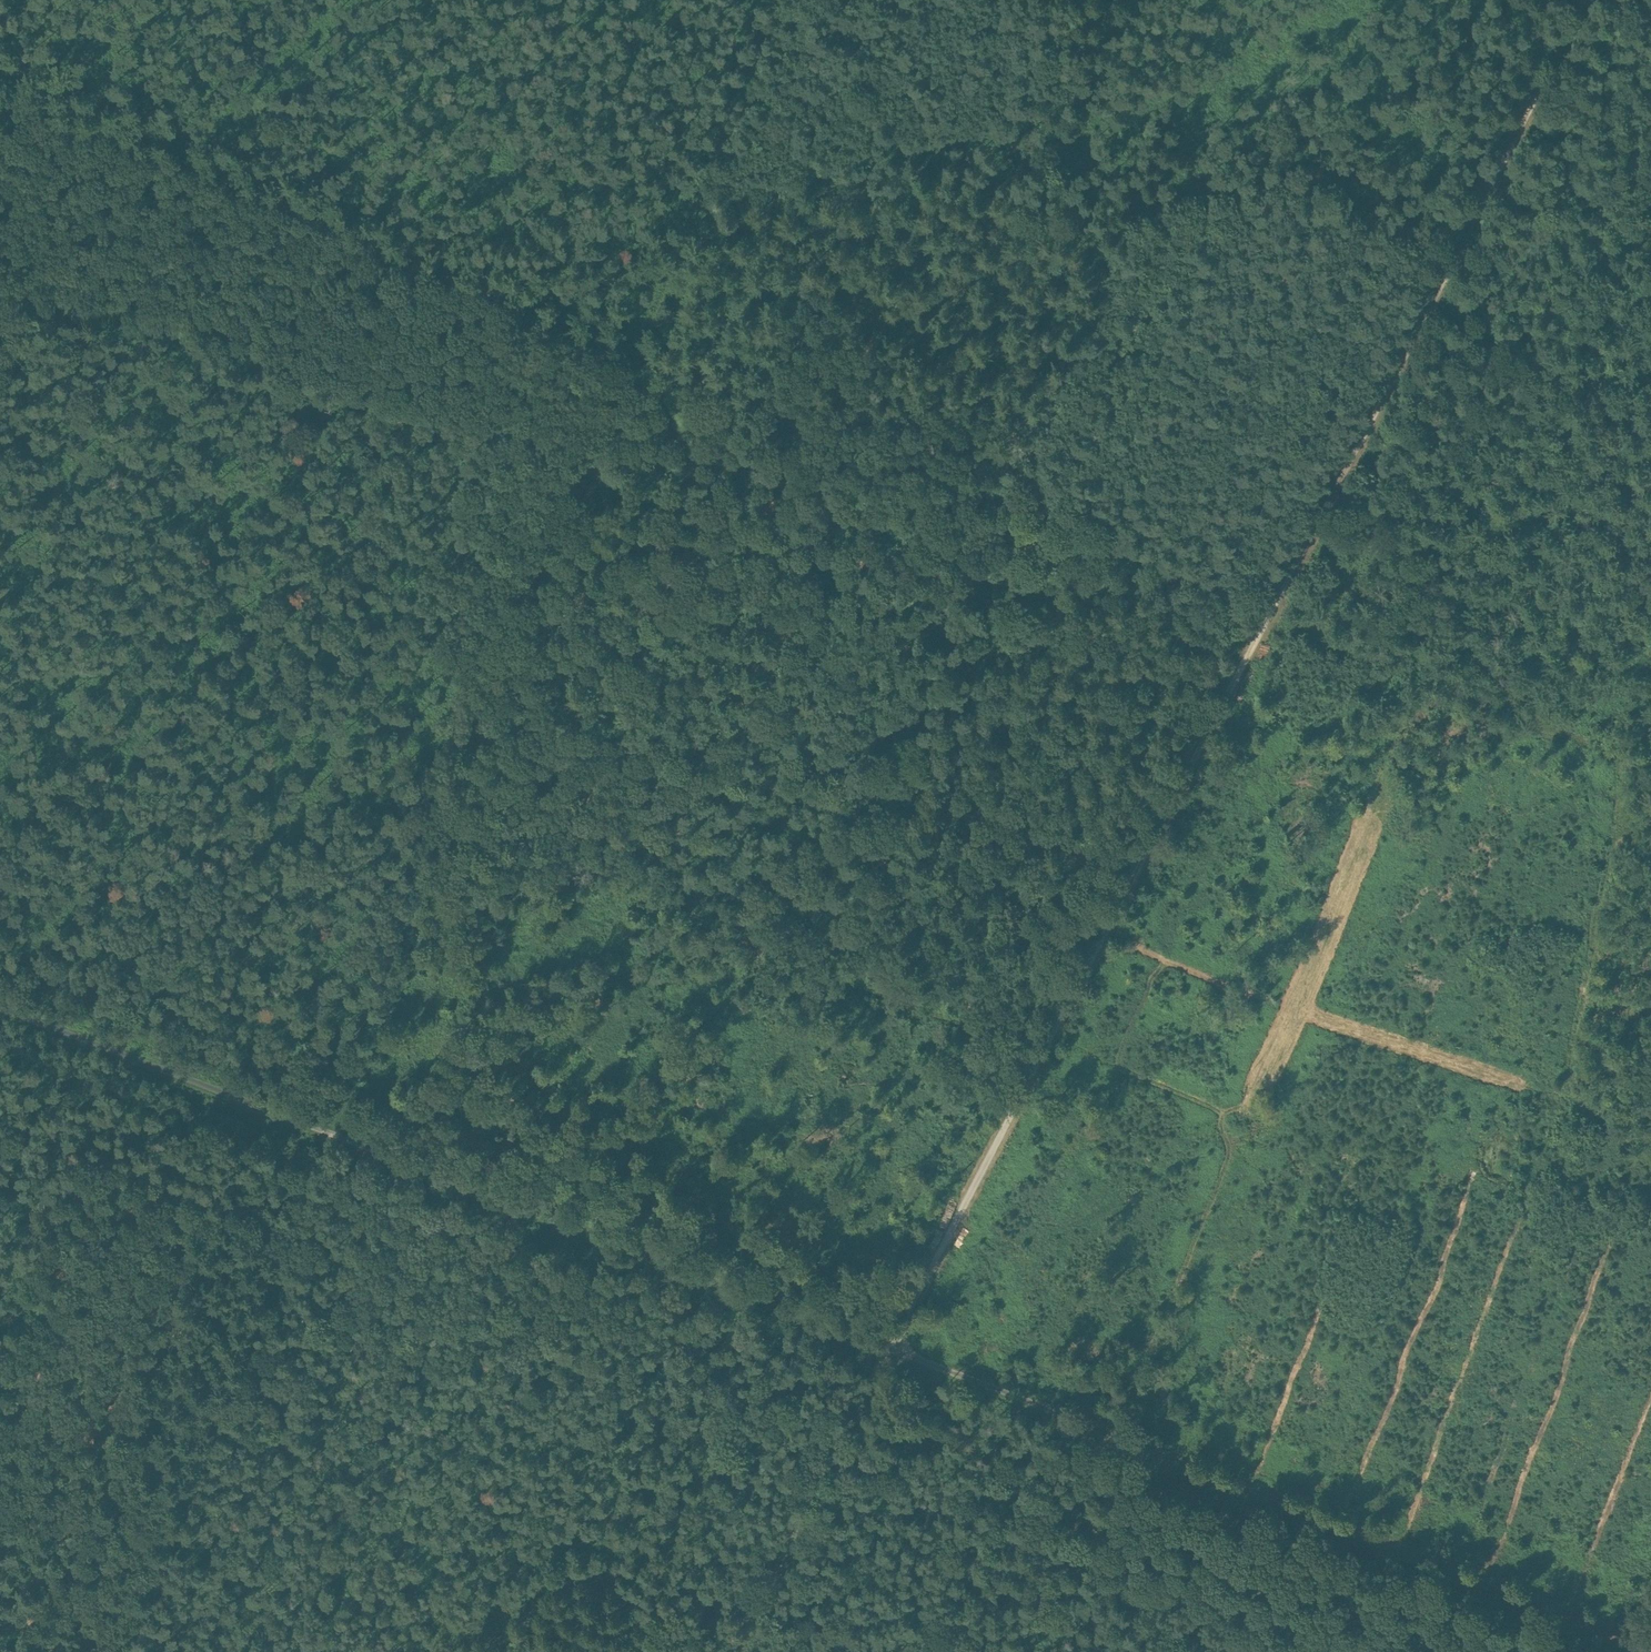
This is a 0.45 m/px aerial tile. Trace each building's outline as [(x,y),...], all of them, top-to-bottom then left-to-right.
[(814,1188),(814,1192),(811,1192),(811,1198),(827,1197),(826,1187),(814,1188)]
